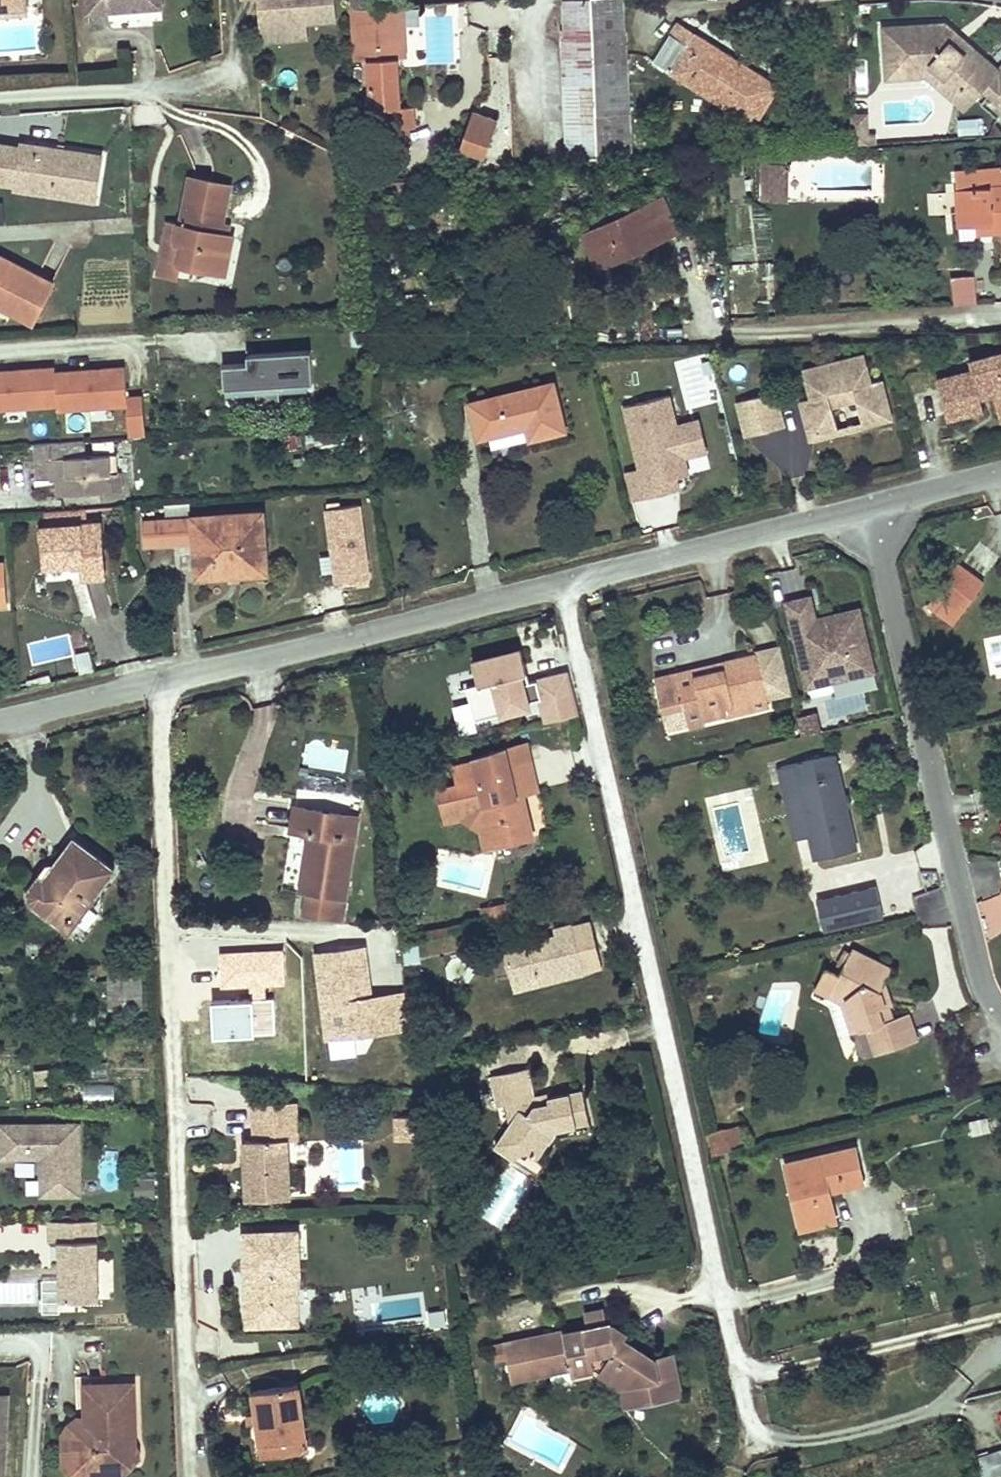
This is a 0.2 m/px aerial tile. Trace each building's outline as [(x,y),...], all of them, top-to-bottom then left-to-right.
[(1,10),(2,14),(27,13),(26,0),(0,0),(0,10),(1,10)] [(89,10),(162,5),(162,0),(88,0),(89,10)] [(334,0),(256,0),(258,27),(305,24),(305,21),(335,19),(334,0)] [(349,12),(375,11),(375,0),(349,0),(349,12)] [(560,2),(566,154),(597,152),(589,0),(560,2)] [(598,165),(633,162),(623,0),(589,0),(597,152),(598,165)] [(395,26),(406,25),(405,9),(394,10),(395,26)] [(405,109),(402,60),(409,60),(406,25),(395,26),(394,10),(375,11),(349,12),(351,32),(352,60),(352,63),(373,62),(377,112),(385,111),(386,131),(388,131),(388,143),(412,141),(412,130),(420,129),(419,109),(405,109)] [(694,49),(702,37),(678,22),(670,34),(694,49)] [(305,24),(258,27),(259,40),(306,37),(305,24)] [(487,62),(487,28),(462,27),(461,61),(487,62)] [(881,31),(883,55),(900,55),(902,75),(924,73),(939,86),(943,81),(970,104),(980,91),(1000,109),(1000,71),(999,73),(984,60),(979,64),(960,48),(957,51),(953,46),(959,40),(945,27),(881,31)] [(778,86),(702,37),(694,49),(670,34),(654,60),(754,124),(778,86)] [(979,64),(984,60),(959,40),(953,46),(957,51),(960,48),(979,64)] [(926,81),(962,112),(970,104),(943,81),(939,86),(924,73),(902,75),(900,55),(883,55),(884,84),(926,81)] [(489,90),(510,89),(509,57),(488,58),(489,90)] [(488,155),(500,119),(475,110),(463,146),(488,155)] [(866,117),(851,118),(852,137),(867,137),(866,117)] [(978,119),(957,122),(959,137),(979,135),(978,119)] [(852,137),(853,147),(876,145),(876,136),(867,137),(852,137)] [(101,156),(21,143),(20,147),(0,144),(0,182),(15,185),(14,189),(94,201),(101,156)] [(742,161),(729,162),(730,176),(742,176),(742,161)] [(957,165),(957,185),(1000,184),(1000,164),(957,165)] [(786,165),(769,165),(768,175),(786,176),(786,165)] [(786,176),(768,175),(768,195),(785,196),(786,176)] [(230,188),(190,180),(181,225),(178,239),(165,236),(157,276),(180,281),(184,263),(225,271),(233,233),(221,231),(223,221),(230,188)] [(992,228),(1000,228),(1000,184),(957,185),(958,222),(958,235),(973,234),(976,229),(976,222),(992,222),(992,228)] [(378,187),(379,198),(391,197),(390,186),(378,187)] [(663,195),(587,228),(602,264),(638,248),(635,240),(644,236),(647,244),(679,231),(663,195)] [(785,196),(768,195),(768,203),(785,204),(785,196)] [(233,233),(235,224),(223,221),(221,231),(233,233)] [(178,239),(181,225),(168,222),(165,236),(178,239)] [(602,264),(587,228),(580,231),(595,267),(602,264)] [(635,240),(638,248),(647,244),(644,236),(635,240)] [(0,259),(0,309),(11,315),(14,307),(36,318),(52,286),(0,259)] [(974,279),(954,280),(956,304),(976,302),(974,279)] [(14,307),(11,315),(32,326),(36,318),(14,307)] [(254,387),(256,405),(279,403),(278,386),(312,383),(310,351),(246,355),(247,364),(222,366),(223,389),(254,387)] [(973,362),(975,372),(940,380),(950,420),(986,411),(984,402),(983,397),(994,395),(1000,399),(1000,402),(1000,355),(973,362)] [(871,381),(865,357),(806,370),(812,396),(802,398),(811,435),(837,428),(832,404),(858,397),(864,422),(890,415),(882,379),(871,381)] [(58,405),(58,410),(127,405),(129,437),(145,436),(142,397),(127,398),(125,369),(55,374),(55,367),(0,371),(0,409),(58,405)] [(565,430),(553,383),(480,401),(468,404),(477,439),(488,436),(526,427),(529,439),(565,430)] [(775,393),(739,403),(747,436),(784,427),(775,393)] [(693,455),(685,422),(678,425),(671,395),(624,406),(640,468),(647,497),(664,493),(660,476),(669,474),(670,479),(677,477),(690,474),(686,457),(693,455)] [(707,451),(699,419),(685,422),(693,455),(707,451)] [(838,432),(865,426),(864,422),(837,428),(838,432)] [(529,439),(526,427),(488,436),(491,448),(529,439)] [(344,432),(305,435),(307,448),(345,445),(344,432)] [(86,442),(36,445),(39,479),(61,478),(62,495),(110,492),(125,490),(123,471),(121,472),(119,454),(87,457),(86,442)] [(647,497),(640,468),(625,472),(632,501),(647,497)] [(680,489),(677,477),(670,479),(669,474),(660,476),(664,493),(680,489)] [(358,505),(326,510),(336,582),(355,579),(356,585),(370,583),(358,505)] [(86,508),(48,511),(49,527),(46,527),(49,568),(83,566),(84,580),(107,579),(103,524),(87,525),(86,508)] [(262,513),(144,521),(145,546),(192,544),(196,578),(266,573),(262,513)] [(958,560),(936,590),(963,610),(985,580),(958,560)] [(963,610),(936,590),(928,601),(955,621),(963,610)] [(875,675),(860,612),(826,620),(827,626),(817,628),(811,600),(786,605),(803,676),(829,671),(832,685),(875,675)] [(605,608),(593,611),(595,620),(607,616),(605,608)] [(224,622),(228,634),(237,631),(233,619),(224,622)] [(827,626),(826,620),(816,622),(817,628),(827,626)] [(94,673),(83,630),(71,633),(81,676),(94,673)] [(481,683),(469,686),(477,719),(506,712),(504,707),(514,705),(516,710),(532,706),(530,698),(543,695),(547,711),(549,721),(579,714),(569,672),(532,681),(526,683),(524,673),(530,671),(524,648),(475,660),(477,668),(481,683)] [(690,669),(654,678),(661,711),(683,706),(697,703),(701,717),(723,712),(787,694),(777,648),(752,655),(718,663),(720,669),(692,676),(690,669)] [(718,663),(690,669),(692,676),(720,669),(718,663)] [(530,671),(524,673),(526,683),(532,681),(530,671)] [(832,685),(829,671),(803,676),(806,691),(832,685)] [(697,703),(683,706),(689,731),(703,728),(701,717),(697,703)] [(815,722),(813,716),(796,720),(798,726),(815,722)] [(818,735),(815,722),(798,726),(801,737),(801,739),(818,735)] [(478,815),(485,848),(532,837),(522,793),(538,789),(533,766),(527,742),(504,748),(509,765),(479,774),(475,761),(454,766),(458,785),(439,789),(447,822),(478,815)] [(780,759),(786,784),(797,782),(807,826),(812,852),(852,843),(831,748),(780,759)] [(786,784),(795,829),(807,826),(797,782),(786,784)] [(342,920),(358,815),(295,806),(291,830),(311,834),(301,890),(308,892),(304,914),(342,920)] [(70,931),(115,869),(74,839),(53,869),(35,892),(30,887),(28,894),(28,898),(32,903),(37,908),(48,915),(70,931)] [(872,881),(813,894),(820,924),(879,911),(872,881)] [(509,903),(489,907),(492,923),(512,919),(509,903)] [(492,923),(489,907),(483,908),(484,925),(492,923)] [(572,924),(555,928),(557,935),(531,942),(532,948),(504,956),(513,990),(585,971),(579,948),(597,943),(591,920),(573,925),(572,924)] [(408,962),(421,959),(416,938),(404,940),(408,962)] [(532,948),(531,942),(503,950),(504,956),(532,948)] [(597,943),(579,948),(585,971),(603,966),(597,943)] [(881,989),(893,966),(853,946),(840,972),(834,985),(831,989),(848,997),(853,1014),(857,1013),(862,1029),(869,1027),(877,1051),(917,1038),(908,1011),(894,1016),(889,1001),(885,1002),(881,989)] [(143,962),(111,963),(113,1008),(145,1007),(143,962)] [(840,972),(834,969),(827,981),(834,985),(840,972)] [(848,997),(831,989),(828,994),(844,1001),(854,1032),(862,1029),(857,1013),(853,1014),(848,997)] [(98,1013),(98,1023),(109,1023),(108,1013),(98,1013)] [(109,1063),(92,1064),(92,1079),(110,1079),(109,1063)] [(74,1068),(58,1069),(59,1082),(75,1081),(74,1068)] [(513,1124),(498,1147),(515,1159),(521,1153),(530,1151),(539,1157),(557,1131),(591,1123),(583,1091),(550,1099),(551,1103),(537,1106),(535,1097),(528,1069),(494,1077),(501,1107),(509,1106),(520,1104),(522,1111),(513,1124)] [(550,1099),(549,1094),(535,1097),(537,1106),(551,1103),(550,1099)] [(520,1104),(509,1106),(513,1124),(522,1111),(520,1104)] [(297,1105),(255,1107),(256,1141),(247,1141),(249,1165),(254,1165),(254,1172),(249,1172),(250,1200),(293,1198),(290,1139),(299,1139),(297,1105)] [(416,1141),(416,1117),(397,1118),(398,1142),(416,1141)] [(989,1118),(976,1122),(980,1135),(993,1132),(989,1118)] [(41,1159),(42,1182),(81,1181),(78,1124),(0,1127),(0,1161),(41,1159)] [(744,1142),(740,1126),(728,1129),(731,1144),(744,1142)] [(728,1129),(711,1133),(714,1148),(731,1144),(728,1129)] [(855,1147),(786,1163),(801,1229),(836,1220),(830,1191),(864,1183),(855,1147)] [(43,1197),(81,1195),(81,1181),(42,1182),(43,1197)] [(99,1220),(50,1222),(51,1242),(61,1242),(62,1270),(67,1270),(67,1278),(62,1278),(63,1301),(102,1300),(99,1220)] [(299,1233),(246,1236),(248,1279),(252,1279),(253,1289),(248,1289),(250,1328),(287,1326),(286,1304),(293,1303),(292,1278),(298,1278),(301,1278),(299,1233)] [(300,1326),(298,1278),(292,1278),(293,1303),(286,1304),(287,1326),(300,1326)] [(611,1327),(608,1312),(588,1316),(591,1331),(611,1327)] [(569,1333),(547,1337),(551,1361),(574,1356),(577,1370),(578,1376),(596,1371),(621,1388),(625,1409),(681,1397),(676,1375),(673,1376),(670,1356),(654,1359),(627,1341),(629,1337),(614,1326),(611,1327),(591,1331),(570,1336),(569,1333)] [(551,1361),(547,1337),(528,1341),(535,1371),(515,1375),(517,1382),(577,1370),(574,1356),(551,1361)] [(528,1341),(509,1345),(512,1359),(515,1375),(535,1371),(528,1341)] [(512,1359),(509,1345),(494,1349),(497,1362),(512,1359)] [(135,1445),(133,1383),(85,1385),(87,1419),(87,1427),(83,1427),(78,1433),(78,1439),(78,1447),(76,1450),(75,1454),(75,1459),(76,1463),(79,1467),(85,1467),(91,1467),(99,1466),(108,1466),(117,1466),(122,1466),(129,1464),(134,1463),(136,1460),(137,1455),(137,1450),(135,1445)] [(300,1387),(254,1394),(257,1415),(258,1421),(259,1425),(262,1446),(308,1440),(300,1387)] [(9,1389),(0,1389),(0,1476),(5,1476),(9,1389)] [(259,1425),(258,1421),(257,1415),(250,1416),(251,1426),(259,1425)] [(81,1476),(125,1473),(134,1463),(129,1464),(122,1466),(117,1466),(108,1466),(99,1466),(91,1467),(85,1467),(79,1467),(76,1463),(75,1459),(75,1454),(76,1450),(78,1447),(78,1439),(78,1433),(83,1427),(87,1427),(87,1419),(79,1419),(68,1435),(69,1465),(70,1469),(72,1472),(74,1474),(78,1476),(81,1476)] [(310,1454),(308,1440),(262,1446),(264,1460),(310,1454)]
